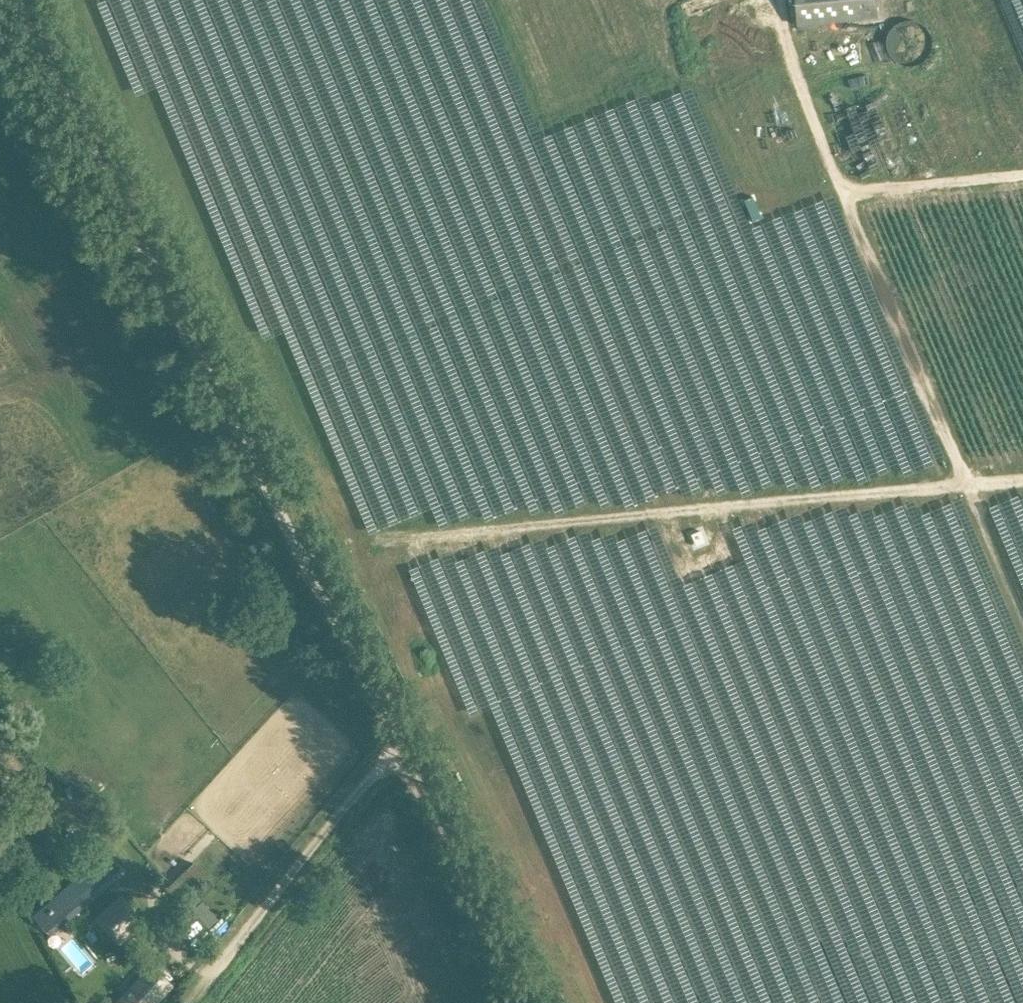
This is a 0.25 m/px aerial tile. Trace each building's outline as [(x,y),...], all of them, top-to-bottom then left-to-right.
[(827,23),(829,22),(876,132),(953,99),(910,0),(817,0),(827,23)] [(180,905),(209,877),(195,862),(167,890),(180,905)] [(47,934),(86,901),(70,882),(32,915),(47,934)] [(121,895),(93,921),(117,946),(145,919),(121,895)] [(219,920),(203,903),(190,915),(206,932),(219,920)] [(171,984),(156,971),(149,965),(115,1002),(154,1002),(171,984)]
